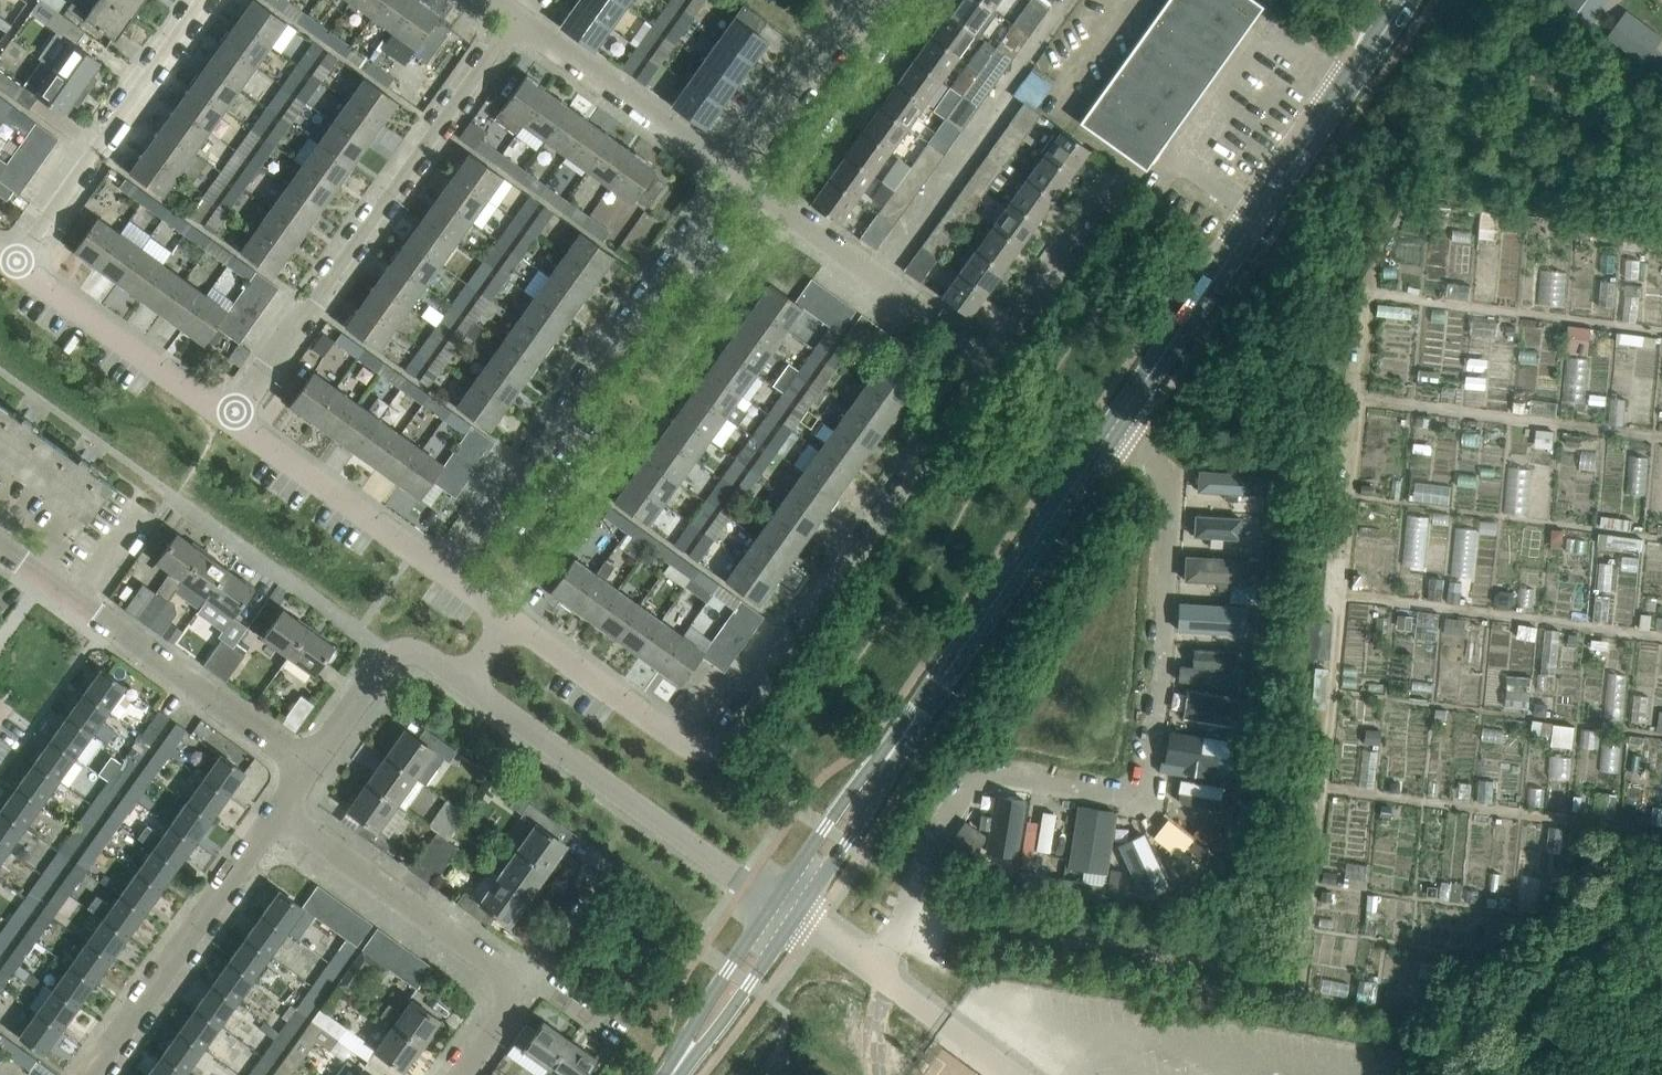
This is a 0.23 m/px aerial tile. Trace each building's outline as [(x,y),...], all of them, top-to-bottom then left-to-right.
[(71,19),(44,0),(39,0),(31,10),(61,32),(71,19)] [(88,12),(72,0),(66,8),(82,19),(83,17),(115,40),(131,17),(108,0),(96,0),(88,12)] [(131,17),(143,0),(108,0),(131,17)] [(256,0),(252,0),(238,20),(271,43),(286,21),(256,0)] [(279,8),(285,0),(267,0),(279,8)] [(285,0),(279,8),(301,24),(307,15),(285,0)] [(384,0),(351,0),(372,16),(384,0)] [(416,0),(384,0),(372,16),(394,31),(416,0)] [(394,31),(415,46),(411,52),(426,63),(451,29),(436,18),(439,14),(428,6),(429,4),(424,0),(416,0),(394,31)] [(619,0),(578,0),(576,3),(609,26),(625,4),(619,0)] [(683,0),(669,0),(667,2),(677,9),(683,0)] [(704,0),(691,0),(682,12),(691,19),(704,0)] [(978,0),(955,0),(946,13),(973,32),(990,9),(978,0)] [(990,9),(996,0),(978,0),(990,9)] [(1037,5),(1030,0),(1029,0),(1012,23),(1020,29),(1031,31),(1037,5)] [(1253,0),(1167,0),(1080,121),(1145,168),(1261,6),(1253,0)] [(1608,0),(1564,0),(1563,1),(1592,22),(1608,0)] [(661,30),(677,9),(667,2),(652,24),(661,30)] [(609,26),(576,3),(561,25),(593,48),(609,26)] [(744,4),(734,17),(719,39),(751,62),(767,40),(758,34),(767,21),(744,4)] [(675,41),(691,19),(682,12),(666,34),(675,41)] [(973,32),(946,13),(929,37),(956,56),(973,32)] [(329,31),(307,15),(301,24),(322,40),(329,31)] [(1623,16),(1609,35),(1645,62),(1659,43),(1623,16)] [(271,43),(238,20),(230,31),(228,29),(220,40),(222,41),(222,42),(254,66),(271,43)] [(1014,55),(1020,29),(1012,23),(995,47),(1003,52),(1014,55)] [(646,52),(661,30),(652,24),(636,46),(646,52)] [(350,46),(329,31),(322,40),(344,55),(350,46)] [(660,62),(675,41),(666,34),(651,56),(660,62)] [(956,56),(929,37),(912,61),(939,80),(956,56)] [(736,84),(751,62),(719,39),(703,60),(736,84)] [(71,41),(53,67),(87,91),(97,77),(91,73),(99,61),(71,41)] [(322,47),(313,41),(298,62),(306,69),(322,47)] [(254,66),(222,42),(207,63),(239,87),(254,66)] [(372,62),(350,46),(344,55),(366,71),(372,62)] [(631,73),(646,52),(636,46),(621,67),(631,73)] [(997,79),(1003,52),(995,47),(978,71),(986,76),(997,79)] [(321,80),(337,58),(328,52),(312,74),(321,80)] [(645,83),(660,62),(651,56),(636,77),(645,83)] [(720,106),(736,84),(703,60),(687,82),(720,106)] [(939,80),(912,61),(895,84),(922,104),(939,80)] [(290,91),(306,69),(298,62),(281,85),(290,91)] [(394,77),(372,62),(366,71),(387,86),(394,77)] [(239,87),(207,63),(199,74),(197,73),(189,83),(191,85),(190,86),(223,109),(239,87)] [(981,102),(986,76),(978,71),(967,63),(950,86),(962,94),(970,100),(981,102)] [(77,105),(87,91),(53,67),(35,92),(39,95),(63,112),(71,100),(77,105)] [(24,85),(0,68),(0,87),(29,108),(39,95),(35,92),(24,84),(24,85)] [(306,101),(321,80),(312,74),(297,95),(306,101)] [(523,123),(546,91),(536,83),(537,81),(527,74),(525,76),(525,75),(501,108),(523,123)] [(381,123),(397,101),(364,77),(348,99),(381,123)] [(705,128),(720,106),(687,82),(672,104),(705,128)] [(922,104),(895,84),(878,108),(905,128),(922,104)] [(275,112),(290,91),(281,85),(267,106),(275,112)] [(223,109),(190,86),(176,106),(208,130),(223,109)] [(545,139),(568,106),(546,91),(523,123),(545,139)] [(969,100),(970,100),(962,94),(943,120),(952,125),(952,124),(964,126),(969,100)] [(290,123),(306,101),(297,95),(281,117),(290,123)] [(14,106),(0,96),(0,108),(8,114),(14,106)] [(383,124),(381,123),(348,99),(333,121),(366,144),(374,133),(376,135),(383,124)] [(1023,102),(1009,123),(1015,133),(1014,133),(1022,139),(1040,114),(1023,102)] [(36,121),(14,106),(8,114),(3,121),(25,137),(28,133),(36,121)] [(208,130),(176,106),(160,128),(193,152),(208,130)] [(259,135),(275,112),(267,106),(250,128),(259,135)] [(566,154),(590,122),(568,106),(545,139),(566,154)] [(905,128),(878,108),(861,132),(888,151),(905,128)] [(275,144),(290,123),(281,117),(266,138),(275,144)] [(947,150),(952,125),(943,120),(927,143),(935,149),(935,147),(947,150)] [(59,138),(36,121),(28,133),(51,149),(59,138)] [(350,166),(366,144),(333,121),(318,143),(350,166)] [(588,170),(612,137),(590,122),(566,154),(588,170)] [(193,152),(160,128),(153,139),(151,137),(143,148),(145,149),(145,150),(177,173),(190,183),(206,161),(193,152)] [(244,155),(259,135),(250,128),(235,149),(244,155)] [(1081,159),(1088,149),(1061,129),(1044,153),(1071,173),(1072,172),(1080,172),(1084,166),(1081,159)] [(888,151),(861,132),(844,155),(872,175),(888,151)] [(28,133),(25,137),(20,144),(43,160),(51,149),(28,133)] [(1004,163),(1022,139),(1014,133),(992,146),(998,156),(997,157),(1004,163)] [(610,186),(633,153),(612,137),(588,170),(610,186)] [(259,166),(275,144),(266,138),(250,160),(259,166)] [(479,139),(473,148),(494,163),(501,154),(479,139)] [(352,167),(350,166),(318,143),(302,164),(335,187),(343,176),(345,178),(352,167)] [(930,173),(935,149),(927,143),(910,167),(916,171),(930,173)] [(43,160),(20,144),(12,155),(35,171),(43,160)] [(229,177),(244,155),(235,149),(220,171),(229,177)] [(177,173),(145,150),(129,172),(162,195),(177,173)] [(635,151),(633,153),(610,186),(632,201),(635,197),(643,203),(637,211),(629,205),(619,220),(616,217),(607,228),(623,240),(631,229),(665,182),(652,173),(655,168),(644,160),(645,158),(635,151)] [(502,176),(469,152),(461,164),(459,162),(452,173),(454,174),(487,198),(502,176)] [(1054,196),(1071,173),(1044,153),(1027,177),(1054,196)] [(523,169),(501,154),(494,163),(516,179),(523,169)] [(35,171),(12,155),(6,163),(4,166),(27,182),(35,171)] [(872,175),(844,155),(827,180),(854,199),(872,175)] [(987,186),(1004,163),(997,157),(975,170),(981,180),(980,181),(987,186)] [(244,188),(259,166),(250,160),(235,182),(244,188)] [(320,209),(335,187),(302,164),(287,186),(320,209)] [(4,166),(0,172),(0,180),(19,193),(27,182),(4,166)] [(913,197),(916,171),(910,167),(893,190),(901,196),(901,194),(913,197)] [(545,185),(523,169),(516,179),(538,194),(545,185)] [(213,199),(229,177),(220,171),(204,193),(213,199)] [(487,198),(454,174),(438,196),(471,219),(487,198)] [(148,193),(125,177),(119,186),(141,202),(148,193)] [(1037,220),(1054,196),(1027,177),(1010,201),(1037,220)] [(838,222),(854,199),(827,180),(810,203),(838,222)] [(970,210),(987,186),(980,181),(958,194),(964,204),(963,205),(970,210)] [(228,209),(244,188),(235,182),(219,203),(228,209)] [(566,200),(545,185),(538,194),(560,210),(566,200)] [(304,231),(320,209),(287,186),(271,207),(304,231)] [(895,221),(901,196),(893,190),(876,214),(884,220),(884,218),(895,221)] [(169,208),(148,193),(141,202),(162,217),(169,208)] [(197,221),(213,199),(204,193),(188,215),(197,221)] [(471,219),(438,196),(423,217),(456,241),(471,219)] [(538,202),(530,196),(515,217),(523,223),(538,202)] [(588,216),(566,200),(560,210),(582,225),(588,216)] [(1020,244),(1037,220),(1010,201),(993,225),(1020,244)] [(212,232),(228,209),(219,203),(203,225),(212,232)] [(954,234),(970,210),(963,205),(941,218),(947,228),(946,228),(954,234)] [(554,212),(545,206),(529,228),(538,234),(554,212)] [(306,232),(304,231),(271,207),(256,229),(288,253),(297,241),(299,243),(306,232)] [(191,224),(169,208),(162,217),(184,233),(191,224)] [(879,244),(884,220),(876,214),(859,237),(875,249),(879,244)] [(610,231),(588,216),(582,225),(603,240),(610,231)] [(96,266),(120,233),(97,217),(74,249),(85,258),(84,260),(95,268),(96,266)] [(456,241),(423,217),(407,239),(440,263),(456,241)] [(507,245),(523,223),(515,217),(499,239),(507,245)] [(212,239),(191,224),(184,233),(206,248),(212,239)] [(1003,268),(1020,244),(993,225),(976,249),(1003,268)] [(522,256),(538,234),(529,228),(513,249),(522,256)] [(937,257),(954,234),(946,228),(924,241),(930,251),(929,252),(937,257)] [(273,274),(288,253),(256,229),(240,251),(273,274)] [(598,277),(613,255),(580,231),(565,253),(598,277)] [(117,281),(141,248),(120,233),(96,266),(117,281)] [(234,255),(212,239),(206,248),(228,264),(234,255)] [(440,263),(407,239),(399,250),(397,249),(390,259),(392,260),(424,284),(440,263)] [(492,267),(507,245),(499,239),(484,261),(492,267)] [(139,296),(162,263),(141,248),(117,281),(139,296)] [(507,277),(522,256),(513,249),(498,271),(507,277)] [(986,292),(1003,268),(976,249),(959,272),(986,292)] [(920,281),(937,257),(929,252),(907,265),(904,269),(920,281)] [(582,299),(598,277),(565,253),(549,275),(582,299)] [(256,270),(234,255),(228,264),(249,279),(256,270)] [(424,284),(392,260),(376,282),(409,306),(424,284)] [(476,288),(492,267),(484,261),(468,283),(476,288)] [(161,312),(184,279),(162,263),(139,296),(161,312)] [(279,287),(256,270),(249,279),(248,281),(271,298),(279,287)] [(514,282),(507,277),(498,271),(483,292),(492,298),(500,287),(507,292),(514,282)] [(969,316),(986,292),(959,272),(941,296),(969,316)] [(567,320),(582,299),(549,275),(533,297),(567,320)] [(806,308),(822,286),(811,278),(794,301),(802,306),(806,308)] [(182,327),(206,294),(184,279),(161,312),(182,327)] [(271,298),(248,281),(240,292),(263,309),(271,298)] [(409,306),(376,282),(361,304),(393,328),(409,306)] [(460,310),(476,288),(468,283),(452,305),(460,310)] [(770,283),(754,305),(787,328),(802,306),(794,301),(770,283)] [(817,316),(833,294),(822,286),(806,308),(817,316)] [(263,309),(240,292),(232,304),(255,320),(263,309)] [(476,320),(492,298),(483,292),(467,314),(476,320)] [(216,326),(224,315),(228,310),(206,294),(182,327),(204,343),(216,326)] [(828,324),(844,302),(833,294),(817,316),(828,324)] [(552,341),(567,320),(533,297),(518,318),(552,341)] [(839,332),(856,310),(844,302),(828,324),(831,326),(839,332)] [(255,320),(232,304),(228,310),(224,315),(247,331),(255,320)] [(393,328),(361,304),(353,315),(351,313),(344,324),(346,325),(345,326),(378,349),(393,328)] [(445,332),(460,310),(452,305),(437,326),(445,332)] [(787,328),(754,305),(739,326),(771,350),(787,328)] [(856,345),(872,321),(861,313),(845,337),(853,343),(856,345)] [(460,342),(476,320),(467,314),(452,335),(460,342)] [(247,331),(224,315),(216,326),(239,342),(247,331)] [(554,343),(552,341),(518,318),(503,339),(536,363),(543,352),(545,354),(554,343)] [(867,352),(883,329),(872,321),(856,345),(867,352)] [(429,353),(445,332),(437,326),(422,348),(429,353)] [(771,350),(739,326),(731,338),(729,336),(721,347),(723,349),(755,372),(771,350)] [(823,355),(839,332),(831,326),(815,349),(823,355)] [(878,360),(894,337),(883,329),(867,352),(878,360)] [(364,348),(341,331),(335,340),(358,357),(364,348)] [(444,364),(460,342),(452,335),(435,358),(444,364)] [(838,365),(853,343),(845,337),(829,359),(838,365)] [(889,368),(905,345),(894,337),(878,360),(881,363),(889,368)] [(538,364),(536,363),(503,339),(487,361),(521,385),(528,374),(530,376),(538,364)] [(385,362),(364,348),(358,357),(378,371),(385,362)] [(413,376),(429,353),(422,348),(406,370),(413,376)] [(755,372),(723,349),(715,359),(713,358),(705,369),(707,370),(740,393),(755,372)] [(808,376),(823,355),(815,349),(799,370),(808,376)] [(428,386),(444,364),(435,358),(420,380),(428,386)] [(822,386),(838,365),(829,359),(813,380),(822,386)] [(522,386),(521,385),(487,361),(471,383),(504,407),(513,396),(515,397),(522,386)] [(407,378),(385,362),(378,371),(400,387),(407,378)] [(914,386),(889,368),(881,363),(865,385),(898,408),(914,386)] [(740,393),(707,370),(700,381),(698,379),(690,390),(692,392),(724,415),(737,424),(746,412),(733,403),(740,393)] [(792,398),(808,376),(799,370),(784,392),(792,398)] [(312,420),(336,387),(313,371),(289,404),(301,412),(299,414),(311,422),(312,420)] [(428,394),(407,378),(400,387),(422,402),(428,394)] [(807,408),(822,386),(813,380),(798,402),(807,408)] [(489,429),(504,407),(471,383),(456,405),(489,429)] [(900,410),(898,408),(865,385),(850,406),(883,429),(890,419),(892,420),(900,410)] [(333,435),(356,402),(336,387),(312,420),(333,435)] [(724,415),(692,392),(684,403),(682,402),(674,413),(676,414),(708,437),(724,415)] [(777,419),(792,398),(784,392),(769,413),(777,419)] [(450,409),(428,394),(422,402),(444,418),(450,409)] [(355,450),(378,418),(356,402),(333,435),(355,450)] [(791,430),(807,408),(798,402),(782,424),(791,430)] [(54,442),(31,425),(33,421),(23,414),(20,418),(0,403),(0,459),(27,479),(54,442)] [(867,451),(883,429),(850,406),(835,428),(867,451)] [(472,425),(450,409),(444,418),(465,434),(472,425)] [(761,441),(777,419),(769,413),(753,435),(761,441)] [(708,437),(676,414),(661,435),(693,458),(708,437)] [(377,466),(400,433),(378,418),(355,450),(377,466)] [(775,452),(791,430),(782,424),(766,446),(775,452)] [(495,441),(472,425),(465,434),(464,436),(487,452),(495,441)] [(851,473),(867,451),(835,428),(819,450),(851,473)] [(398,482),(422,449),(400,433),(377,466),(398,482)] [(693,458),(661,435),(645,457),(677,480),(693,458)] [(745,464),(761,441),(753,435),(737,458),(745,464)] [(487,452),(464,436),(456,447),(479,463),(487,452)] [(77,458),(54,442),(27,479),(86,521),(87,520),(86,519),(111,484),(112,485),(113,484),(87,466),(90,462),(79,455),(77,458)] [(760,473),(775,452),(766,446),(751,467),(760,473)] [(479,463),(456,447),(448,458),(471,474),(479,463)] [(432,480),(440,469),(443,464),(422,449),(398,482),(420,497),(432,480)] [(835,495),(851,473),(819,450),(803,472),(835,495)] [(677,480),(645,457),(630,479),(662,502),(677,480)] [(471,474),(448,458),(443,464),(440,469),(463,485),(471,474)] [(730,485),(745,464),(737,458),(722,479),(730,485)] [(745,495),(760,473),(751,467),(736,489),(745,495)] [(463,485),(440,469),(432,480),(455,496),(463,485)] [(1226,499),(1237,500),(1238,494),(1254,495),(1255,473),(1198,470),(1197,492),(1226,494),(1226,499)] [(837,497),(835,495),(803,472),(788,493),(820,516),(828,506),(830,507),(837,497)] [(662,502),(630,479),(614,501),(646,524),(662,502)] [(715,507),(730,485),(722,479),(706,501),(715,507)] [(1271,515),(1273,488),(1263,487),(1261,514),(1271,515)] [(729,517),(745,495),(736,489),(720,511),(729,517)] [(805,538),(820,516),(788,493),(772,515),(805,538)] [(699,528),(715,507),(706,501),(690,522),(699,528)] [(633,522),(610,506),(603,516),(626,532),(633,522)] [(713,539),(729,517),(720,511),(704,533),(713,539)] [(789,560),(805,538),(772,515),(757,537),(789,560)] [(1193,537),(1240,539),(1241,517),(1194,515),(1193,537)] [(654,537),(633,522),(626,532),(646,547),(654,537)] [(683,551),(699,528),(690,522),(674,545),(683,551)] [(1269,559),(1271,531),(1260,531),(1259,559),(1269,559)] [(174,590),(204,549),(192,541),(191,543),(177,532),(157,561),(171,571),(156,592),(168,600),(169,599),(175,591),(174,590)] [(698,561),(713,539),(704,533),(689,555),(698,561)] [(675,552),(654,537),(646,547),(668,562),(675,552)] [(774,582),(789,560),(757,537),(741,559),(774,582)] [(207,597),(227,569),(214,559),(215,557),(204,549),(174,590),(175,591),(199,608),(207,597)] [(684,586),(697,568),(675,552),(668,562),(663,570),(684,586)] [(1269,559),(1259,559),(1249,558),(1249,560),(1184,556),(1183,582),(1231,585),(1230,601),(1256,603),(1258,575),(1268,576),(1269,559)] [(573,606),(596,573),(573,557),(550,590),(561,598),(560,600),(571,608),(573,606)] [(776,583),(774,582),(741,559),(726,580),(758,604),(766,592),(768,593),(776,583)] [(593,621),(617,588),(604,580),(614,566),(606,560),(596,573),(573,606),(593,621)] [(712,593),(719,583),(697,568),(684,586),(706,601),(712,593)] [(241,578),(227,569),(207,597),(233,615),(254,585),(242,576),(241,578)] [(1267,603),(1268,576),(1258,575),(1256,603),(1266,603),(1267,603)] [(741,599),(719,583),(712,593),(734,609),(741,599)] [(146,584),(141,590),(127,610),(149,626),(168,600),(156,592),(146,584)] [(615,637),(639,604),(617,588),(593,621),(615,637)] [(169,599),(168,600),(149,626),(160,634),(176,612),(174,603),(169,599)] [(764,616),(746,603),(741,599),(734,609),(733,610),(756,627),(764,616)] [(1234,625),(1246,626),(1247,607),(1183,602),(1181,620),(1203,622),(1202,636),(1233,638),(1234,625)] [(637,652),(660,619),(639,604),(615,637),(637,652)] [(288,655),(310,625),(298,617),(297,618),(283,608),(263,637),(288,655)] [(756,627),(733,610),(725,621),(748,638),(756,627)] [(659,668),(682,635),(660,619),(637,652),(659,668)] [(1263,647),(1266,620),(1255,619),(1253,647),(1263,647)] [(1308,620),(1305,656),(1329,658),(1331,622),(1308,620)] [(748,638),(725,621),(717,632),(740,649),(748,638)] [(332,647),(334,645),(320,635),(321,633),(310,625),(288,655),(281,664),(302,680),(306,679),(311,672),(313,673),(324,659),(327,661),(331,660),(336,654),(335,649),(332,647)] [(681,683),(701,655),(704,651),(693,643),(698,636),(687,628),(682,635),(659,668),(681,683)] [(740,649),(717,632),(709,643),(732,660),(740,649)] [(215,673),(234,646),(222,638),(203,664),(215,673)] [(244,654),(240,651),(244,645),(238,640),(234,646),(215,673),(226,680),(244,654)] [(732,660),(709,643),(704,651),(701,655),(724,671),(732,660)] [(1179,666),(1178,681),(1244,685),(1245,669),(1229,669),(1230,652),(1194,651),(1193,667),(1179,666)] [(1328,668),(1316,667),(1312,706),(1325,707),(1328,668)] [(101,668),(84,691),(108,709),(125,685),(101,668)] [(1260,698),(1262,670),(1252,670),(1250,697),(1260,698)] [(1182,717),(1239,727),(1244,698),(1187,688),(1182,717)] [(108,709),(84,691),(67,715),(91,732),(108,709)] [(301,694),(282,720),(295,730),(314,704),(301,694)] [(151,743),(169,717),(159,709),(141,735),(151,743)] [(1253,742),(1256,723),(1258,715),(1247,713),(1243,740),(1253,742)] [(91,732),(67,715),(51,738),(75,756),(91,732)] [(187,729),(176,722),(159,745),(170,753),(179,759),(184,753),(175,747),(187,729)] [(457,750),(429,730),(421,741),(405,729),(386,755),(415,776),(416,775),(426,783),(444,758),(449,761),(457,750)] [(1185,771),(1200,774),(1202,766),(1216,769),(1218,754),(1237,757),(1239,743),(1170,731),(1165,762),(1186,765),(1185,771)] [(75,756),(51,738),(34,762),(58,779),(75,756)] [(136,763),(148,747),(138,739),(126,756),(136,763)] [(161,767),(170,754),(170,753),(159,745),(142,769),(162,783),(169,773),(161,767)] [(221,753),(208,771),(204,777),(228,794),(245,771),(221,753)] [(415,776),(386,755),(367,782),(396,803),(397,801),(415,776)] [(1240,757),(1236,784),(1246,785),(1250,758),(1240,757)] [(58,779),(34,762),(17,785),(41,803),(58,779)] [(119,787),(131,770),(121,763),(109,780),(119,787)] [(177,794),(162,783),(142,769),(130,786),(165,811),(177,794)] [(211,818),(228,794),(204,777),(187,800),(211,818)] [(1177,792),(1179,792),(1207,797),(1206,807),(1219,810),(1223,787),(1180,779),(1177,792)] [(396,803),(367,782),(348,808),(364,820),(357,831),(385,851),(393,840),(388,837),(408,810),(397,801),(396,803)] [(41,803),(17,785),(0,809),(24,826),(41,803)] [(103,810),(115,793),(105,785),(92,803),(103,810)] [(125,817),(137,800),(126,792),(114,809),(125,817)] [(549,831),(556,821),(557,821),(517,793),(509,804),(537,824),(518,850),(547,870),(565,843),(549,831)] [(994,795),(991,816),(980,815),(979,827),(989,829),(986,851),(1017,855),(1025,799),(994,795)] [(194,841),(211,818),(187,800),(170,824),(194,841)] [(1115,812),(1080,806),(1070,867),(1105,873),(1113,825),(1115,812)] [(0,809),(0,844),(7,850),(24,826),(0,809)] [(86,834),(98,817),(88,809),(76,826),(86,834)] [(108,840),(120,823),(109,815),(98,832),(108,840)] [(1178,862),(1188,870),(1196,862),(1199,865),(1209,853),(1169,819),(1159,831),(1185,853),(1178,862)] [(178,865),(194,841),(170,824),(162,835),(147,824),(138,837),(153,847),(178,865)] [(1239,828),(1229,827),(1224,854),(1234,856),(1239,828)] [(421,877),(448,839),(436,831),(409,868),(421,877)] [(69,857),(81,840),(71,833),(59,850),(69,857)] [(1142,897),(1167,886),(1144,834),(1118,846),(1142,897)] [(92,863),(104,846),(93,838),(81,855),(92,863)] [(458,847),(448,839),(421,877),(431,884),(458,847)] [(0,844),(0,861),(7,866),(14,857),(6,852),(7,850),(0,844)] [(161,888),(178,865),(153,847),(137,871),(161,888)] [(528,896),(547,870),(518,850),(499,876),(528,896)] [(53,881),(65,863),(55,855),(54,857),(47,852),(35,868),(53,881)] [(1017,870),(992,858),(987,868),(1011,879),(1012,880),(1017,870)] [(75,887),(87,870),(76,862),(64,879),(75,887)] [(1111,868),(1107,895),(1117,897),(1121,870),(1111,868)] [(144,911),(161,888),(137,871),(120,894),(144,911)] [(509,923),(528,896),(499,876),(481,903),(464,891),(456,902),(485,922),(492,911),(509,923)] [(1087,892),(1089,882),(1062,877),(1060,887),(1087,892)] [(1200,886),(1194,878),(1172,895),(1178,903),(1200,886)] [(37,879),(25,896),(36,904),(48,887),(37,879)] [(313,913),(329,892),(318,884),(302,906),(303,906),(313,913)] [(89,907),(70,893),(59,885),(47,902),(77,923),(89,907)] [(303,906),(302,906),(279,889),(262,913),(286,930),(303,906)] [(318,929),(339,900),(329,892),(313,913),(307,921),(318,929)] [(127,935),(144,911),(120,894),(112,906),(97,896),(89,907),(103,918),(127,935)] [(329,937),(350,907),(339,900),(318,929),(329,937)] [(19,927),(31,910),(21,903),(9,920),(19,927)] [(346,937),(361,915),(350,907),(329,937),(338,943),(343,935),(346,937)] [(41,933),(53,917),(42,910),(31,926),(41,933)] [(286,930),(262,913),(245,936),(270,954),(286,930)] [(357,945),(372,923),(361,915),(346,937),(357,945)] [(110,958),(127,935),(103,918),(86,941),(110,958)] [(15,933),(4,926),(0,932),(0,949),(3,950),(15,933)] [(373,956),(389,935),(378,927),(362,948),(373,956)] [(25,957),(37,940),(26,932),(14,949),(25,957)] [(94,982),(110,958),(86,941),(75,933),(59,957),(70,965),(94,982)] [(384,964),(399,942),(389,935),(373,956),(384,964)] [(270,954),(245,936),(229,960),(253,977),(270,954)] [(340,968),(357,945),(346,937),(329,961),(340,968)] [(395,972),(410,950),(399,942),(384,964),(389,967),(395,972)] [(389,967),(384,964),(373,956),(362,948),(354,960),(336,985),(349,994),(367,969),(380,979),(389,967)] [(406,979),(421,958),(410,950),(395,972),(406,979)] [(20,963),(9,956),(0,968),(0,974),(8,980),(13,973),(38,991),(45,982),(20,963)] [(417,987),(432,966),(421,958),(406,979),(417,987)] [(253,977),(229,960),(212,983),(236,1001),(253,977)] [(323,992),(340,968),(329,961),(312,984),(323,992)] [(77,1005),(94,982),(70,965),(53,988),(77,1005)] [(236,1001),(212,983),(195,1007),(219,1024),(236,1001)] [(306,1015),(323,992),(312,984),(295,1008),(306,1015)] [(60,1029),(77,1005),(53,988),(36,1012),(60,1029)] [(389,1003),(381,1014),(394,1023),(424,1045),(432,1034),(430,1033),(440,1019),(411,998),(401,1012),(389,1003)] [(219,1024),(195,1007),(178,1030),(203,1048),(219,1024)] [(376,1047),(320,1007),(312,1018),(368,1059),(375,1049),(376,1047)] [(289,1039),(306,1015),(295,1008),(279,1031),(289,1039)] [(43,1052),(60,1029),(36,1012),(19,1035),(43,1052)] [(368,1059),(312,1018),(304,1029),(287,1054),(300,1063),(318,1038),(361,1069),(361,1068),(368,1059)] [(536,1030),(526,1023),(513,1041),(549,1067),(569,1038),(543,1020),(536,1030)] [(415,1057),(424,1045),(394,1023),(376,1047),(375,1049),(403,1069),(413,1055),(415,1057)] [(203,1048),(178,1030),(161,1054),(186,1071),(203,1048)] [(272,1062),(289,1039),(279,1031),(262,1055),(272,1062)] [(0,1032),(0,1048),(6,1052),(13,1042),(0,1032)] [(549,1067),(543,1074),(583,1074),(595,1057),(569,1038),(549,1067)] [(37,1059),(13,1042),(6,1052),(30,1069),(37,1059)] [(186,1071),(161,1054),(146,1074),(191,1074),(186,1071)] [(300,1063),(287,1054),(271,1074),(291,1074),(300,1063)] [(272,1062),(262,1055),(247,1074),(263,1074),(272,1062)]
